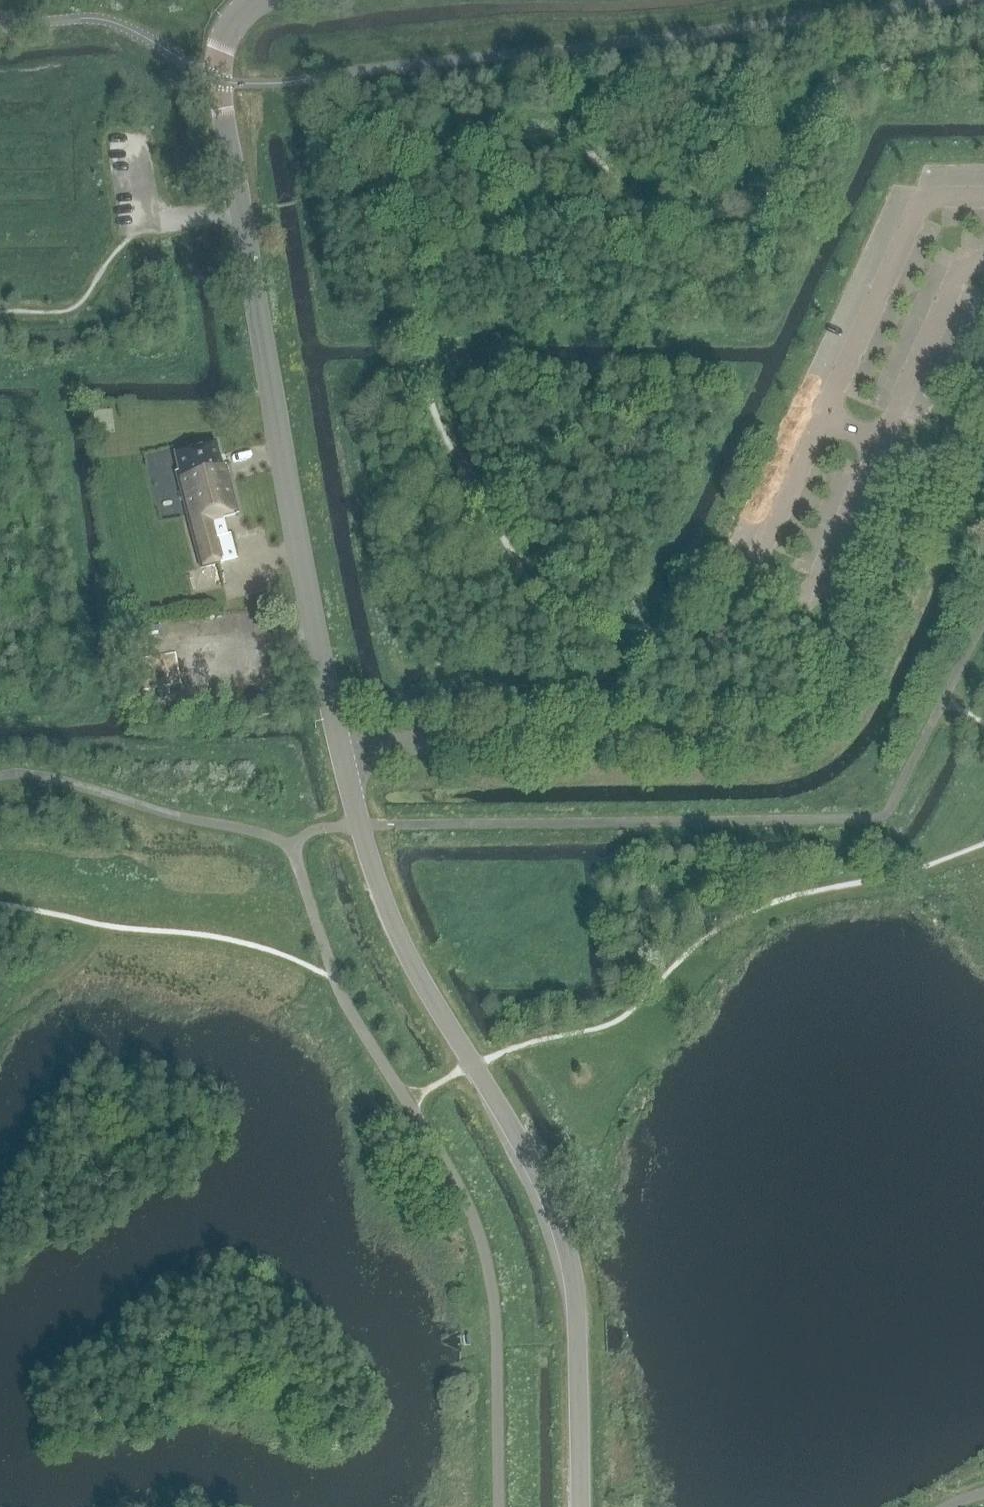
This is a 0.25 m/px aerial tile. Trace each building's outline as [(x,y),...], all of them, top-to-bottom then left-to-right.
[(229,534),(227,535),(222,517),(237,513),(225,464),(220,465),(215,442),(175,452),(180,470),(175,471),(200,567),(217,563),(217,560),(235,555),(229,534)] [(243,645),(214,651),(216,658),(245,652),(243,645)] [(255,720),(267,717),(263,699),(251,702),(255,720)]
